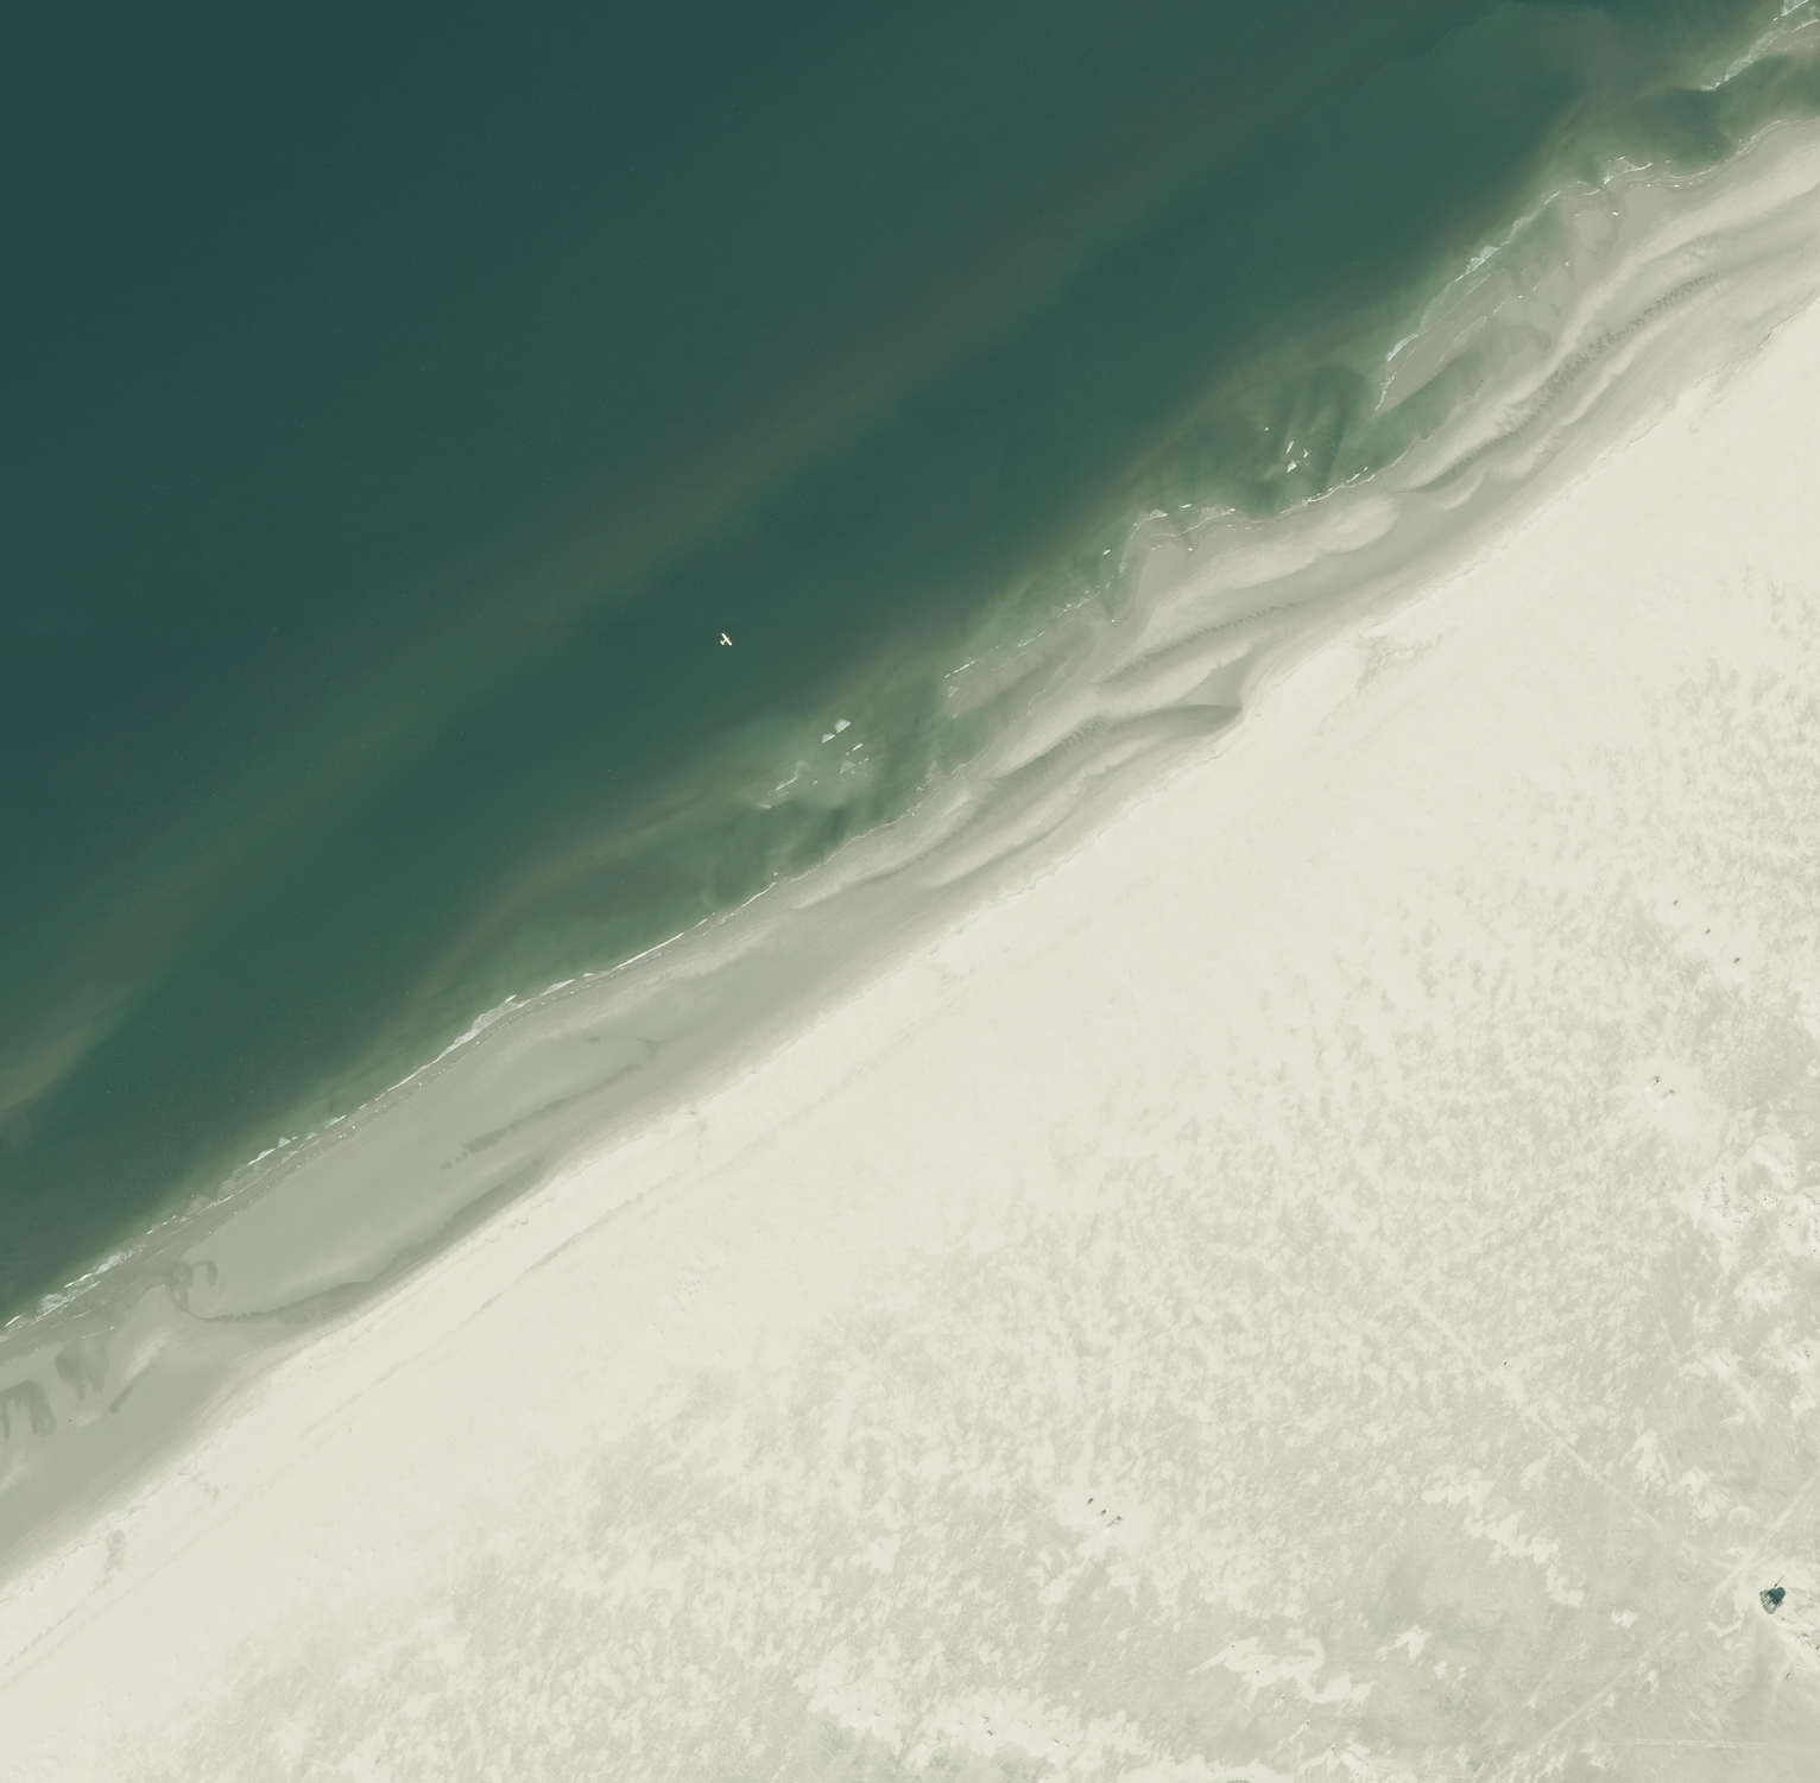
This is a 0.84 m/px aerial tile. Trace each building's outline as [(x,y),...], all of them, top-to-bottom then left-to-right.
[(1771,1609),(1771,1610),(1772,1610),(1779,1603),(1772,1596),(1764,1603),(1768,1607),(1769,1607),(1771,1609)]
